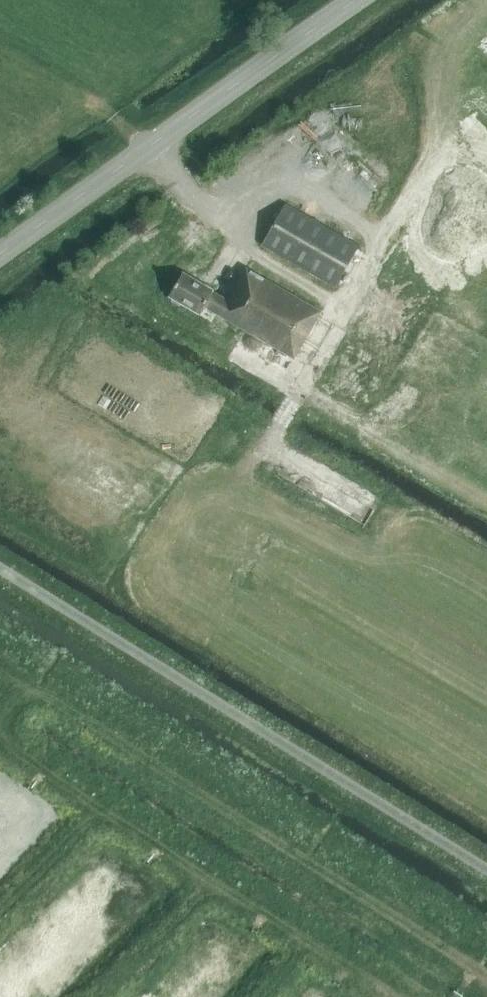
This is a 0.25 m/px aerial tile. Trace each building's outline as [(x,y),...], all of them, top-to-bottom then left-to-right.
[(334,288),(359,245),(285,203),(261,246),(334,288)] [(183,274),(170,297),(200,314),(204,307),(267,344),(293,359),(294,359),(321,313),(246,270),(228,301),(213,292),(213,291),(183,274)] [(267,344),(260,357),(285,372),(293,359),(267,344)]
